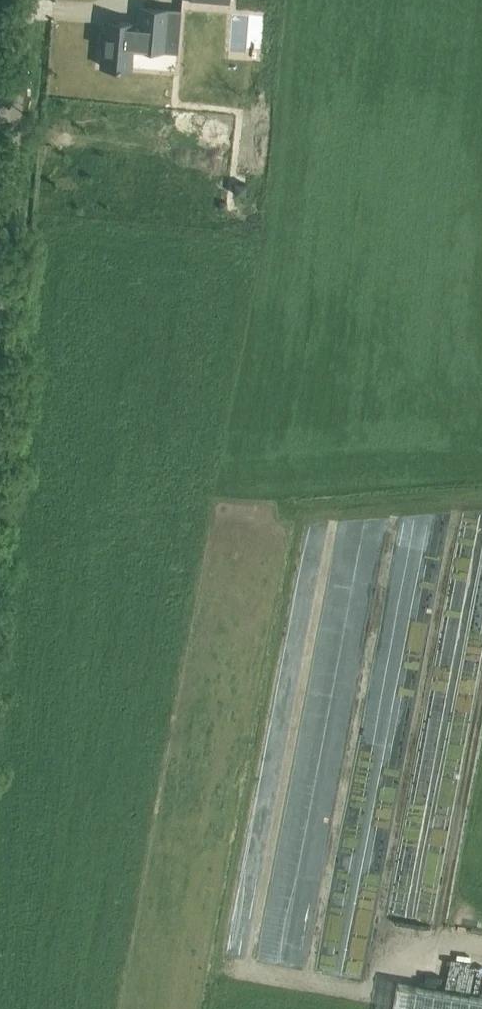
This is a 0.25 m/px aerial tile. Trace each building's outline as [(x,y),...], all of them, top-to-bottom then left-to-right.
[(131,68),(132,52),(163,54),(166,10),(140,7),(139,22),(118,20),(118,24),(104,22),(100,65),(131,68)] [(392,1008),(481,1008),(481,999),(396,984),(392,1008)]
